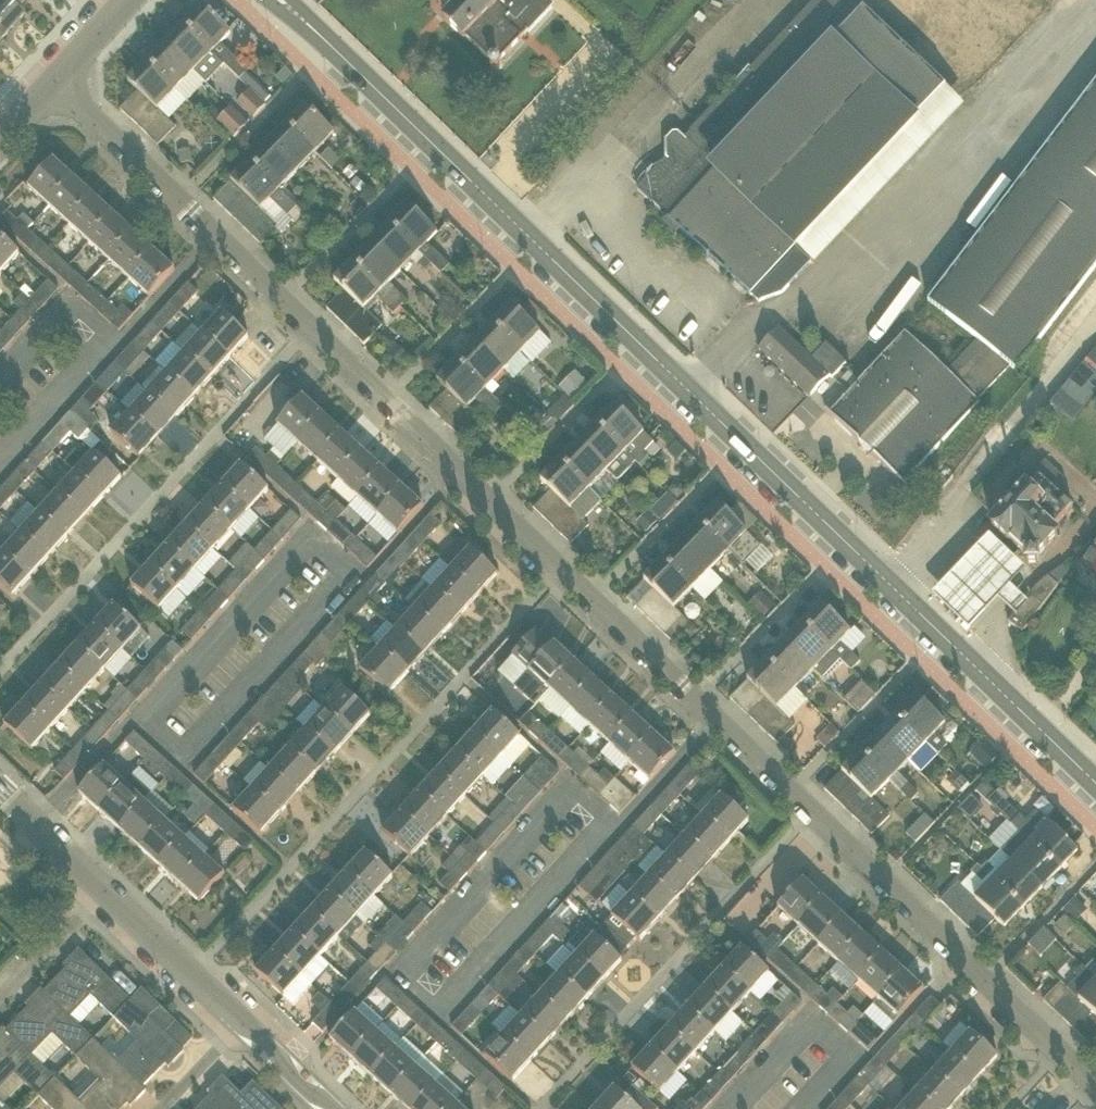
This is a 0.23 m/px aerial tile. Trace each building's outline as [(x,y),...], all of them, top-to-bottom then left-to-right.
[(5,36),(23,16),(17,10),(4,0),(0,0),(0,32),(5,36)] [(17,10),(26,0),(4,0),(17,10)] [(455,12),(446,21),(466,40),(467,39),(491,62),(492,69),(500,69),(500,62),(552,6),(546,0),(443,0),(455,12)] [(852,0),(819,0),(752,66),(752,68),(750,67),(750,70),(686,133),(683,136),(678,136),(673,142),(674,147),(676,149),(640,186),(639,189),(638,189),(669,218),(665,222),(676,232),(679,228),(750,293),(749,293),(751,295),(752,295),(760,302),(762,300),(782,293),(812,262),(795,247),(946,87),(852,0)] [(213,52),(222,44),(232,34),(202,5),(184,24),(213,53),(213,52)] [(165,43),(195,71),(213,53),(184,24),(165,43)] [(176,90),(195,71),(165,43),(148,62),(176,90)] [(248,72),(251,69),(237,55),(235,56),(227,65),(242,79),(248,72)] [(176,90),(148,62),(129,81),(138,90),(121,109),(130,117),(147,99),(157,108),(158,109),(158,108),(176,90)] [(284,85),(294,75),(286,67),(276,77),(284,85)] [(1020,366),(1095,267),(1095,84),(929,303),(978,341),(1011,366),(1017,371),(1020,366)] [(238,103),(254,117),(268,103),(266,101),(265,103),(251,89),(238,103)] [(139,126),(157,108),(147,99),(130,117),(139,126)] [(317,152),(335,134),(306,105),(287,124),(317,152)] [(235,137),(249,122),(232,106),(217,121),(235,137)] [(158,109),(157,108),(139,126),(148,135),(167,116),(158,108),(158,109)] [(159,145),(174,129),(177,126),(167,116),(148,135),(159,145)] [(298,171),(317,152),(287,124),(269,143),(298,171)] [(280,189),(298,171),(269,143),(251,161),(280,189)] [(194,161),(191,148),(178,150),(181,163),(194,161)] [(342,158),(330,148),(321,159),(333,169),(342,158)] [(55,160),(29,188),(49,206),(75,178),(55,160)] [(306,214),(280,190),(280,189),(251,161),(214,199),(233,217),(250,199),(260,208),(261,209),(262,208),(270,216),(280,226),(289,217),(297,224),(306,214)] [(344,173),(350,179),(358,171),(352,165),(344,173)] [(75,178),(49,206),(69,225),(95,196),(75,178)] [(283,186),(280,189),(280,190),(298,207),(301,203),(283,186)] [(95,196),(69,225),(89,243),(115,215),(95,196)] [(351,205),(358,213),(367,205),(359,197),(351,205)] [(233,217),(243,226),(260,208),(250,199),(233,217)] [(419,252),(438,233),(409,205),(390,224),(419,252)] [(260,208),(243,226),(252,235),(270,216),(262,208),(261,209),(260,208)] [(19,221),(8,211),(0,220),(0,222),(19,239),(28,229),(29,230),(35,223),(26,214),(19,221)] [(89,243),(109,261),(135,233),(115,215),(89,243)] [(270,216),(252,235),(262,245),(280,226),(270,216)] [(401,270),(419,252),(390,224),(372,242),(401,270)] [(48,247),(29,230),(28,229),(19,239),(39,258),(48,247)] [(135,233),(109,261),(130,279),(155,251),(135,233)] [(20,253),(0,235),(0,271),(2,273),(20,253)] [(383,289),(390,282),(401,270),(372,242),(354,261),(383,289)] [(68,266),(48,247),(39,258),(59,276),(68,266)] [(130,279),(150,298),(175,269),(155,251),(130,279)] [(443,273),(451,264),(438,252),(429,261),(432,264),(432,263),(443,273)] [(426,269),(432,264),(429,261),(425,257),(420,263),(426,269)] [(363,307),(364,308),(365,307),(375,297),(383,289),(354,261),(335,280),(344,290),(354,299),(363,307)] [(59,276),(69,285),(79,294),(88,285),(68,266),(59,276)] [(189,282),(171,302),(181,312),(199,292),(189,282)] [(79,294),(100,313),(108,303),(88,285),(79,294)] [(389,294),(401,306),(408,299),(395,287),(389,294)] [(50,300),(39,290),(36,294),(32,299),(42,308),(50,300)] [(327,308),(337,317),(354,299),(344,290),(327,308)] [(389,294),(382,301),(395,313),(401,306),(389,294)] [(354,299),(337,317),(345,325),(363,307),(354,299)] [(171,302),(153,322),(163,331),(181,312),(171,302)] [(109,322),(118,312),(108,303),(100,313),(109,322)] [(523,352),(541,333),(512,304),(493,324),(523,352)] [(345,325),(355,335),(373,316),(365,307),(364,308),(363,307),(345,325)] [(31,320),(20,311),(13,320),(23,329),(31,320)] [(250,337),(221,312),(203,332),(231,358),(250,337)] [(373,316),(355,335),(365,344),(383,326),(373,316)] [(0,334),(0,345),(5,349),(23,329),(13,320),(0,334)] [(163,331),(153,322),(134,342),(145,352),(163,331)] [(505,370),(523,352),(493,324),(476,342),(505,370)] [(780,329),(760,349),(810,397),(830,376),(833,378),(847,363),(829,346),(814,361),(780,329)] [(203,332),(185,352),(213,378),(231,358),(203,332)] [(905,483),(919,467),(980,403),(978,401),(1011,366),(978,341),(949,372),(906,333),(860,381),(850,372),(843,380),(853,389),(830,413),(829,412),(828,413),(904,486),(906,484),(905,483)] [(390,336),(381,345),(401,367),(411,358),(390,336)] [(134,342),(116,362),(127,372),(145,352),(134,342)] [(501,387),(494,381),(505,370),(476,342),(457,361),(494,396),(501,387)] [(1095,374),(1095,350),(1084,364),(1095,374)] [(167,372),(195,397),(213,378),(185,352),(167,372)] [(494,396),(457,361),(438,380),(447,389),(430,407),(440,417),(458,398),(467,408),(468,408),(477,399),(484,405),(486,403),(497,414),(504,406),(494,396)] [(116,362),(98,382),(108,392),(127,372),(116,362)] [(167,372),(166,372),(160,367),(143,386),(149,392),(177,417),(195,397),(167,372)] [(577,372),(560,388),(574,402),(590,386),(577,372)] [(98,418),(90,411),(108,392),(98,382),(71,412),(89,429),(98,418)] [(130,412),(159,437),(177,417),(149,392),(130,412)] [(575,405),(565,395),(556,404),(566,414),(575,405)] [(303,397),(278,425),(298,443),(324,415),(303,397)] [(458,398),(440,417),(449,426),(467,408),(458,398)] [(652,459),(649,456),(645,452),(655,442),(615,404),(597,423),(637,461),(636,462),(640,465),(643,468),(652,459)] [(467,408),(449,426),(458,435),(477,417),(468,408),(467,408)] [(54,451),(72,432),(81,439),(89,429),(71,412),(43,442),(54,451)] [(112,432),(140,458),(159,437),(130,412),(112,432)] [(549,431),(557,422),(548,413),(540,422),(549,431)] [(318,461),(344,433),(324,415),(298,443),(318,461)] [(579,442),(609,470),(618,480),(636,462),(637,461),(597,423),(579,442)] [(338,480),(364,452),(344,433),(318,461),(338,480)] [(264,441),(258,448),(257,448),(248,458),(267,476),(277,466),(283,460),(272,451),(273,449),(264,441)] [(36,472),(54,451),(43,442),(25,462),(36,472)] [(590,489),(591,488),(609,470),(579,442),(561,460),(590,489)] [(104,498),(123,478),(94,452),(76,472),(104,498)] [(358,498),(384,470),(364,452),(338,480),(358,498)] [(504,471),(511,464),(504,457),(497,464),(504,471)] [(603,500),(591,488),(590,489),(561,460),(541,480),(551,489),(533,507),(543,517),(561,499),(570,507),(571,508),(572,508),(580,516),(584,520),(603,500)] [(1027,488),(992,525),(992,526),(1008,541),(1009,540),(1027,557),(1027,564),(1038,564),(1038,557),(1047,547),(1048,548),(1059,537),(1052,531),(1074,508),(1056,490),(1066,479),(1047,461),(1036,472),(1040,476),(1028,489),(1027,488)] [(36,472),(25,462),(7,482),(18,491),(36,472)] [(269,489),(241,464),(223,484),(251,510),(269,489)] [(297,484),(277,466),(267,476),(287,494),(297,484)] [(378,515),(403,487),(384,470),(358,498),(378,515)] [(86,518),(104,498),(76,472),(58,492),(86,518)] [(7,482),(0,490),(0,511),(18,491),(7,482)] [(233,530),(251,510),(223,484),(205,504),(233,530)] [(317,502),(297,484),(287,494),(307,512),(317,502)] [(681,485),(674,485),(669,490),(678,499),(687,490),(681,485)] [(378,515),(398,535),(424,506),(403,487),(378,515)] [(68,538),(86,518),(58,492),(39,512),(68,538)] [(327,492),(318,503),(317,502),(307,512),(328,531),(337,520),(338,521),(347,510),(327,492)] [(651,510),(661,520),(678,502),(668,492),(651,510)] [(552,525),(570,507),(561,499),(543,517),(552,525)] [(752,533),(720,502),(700,523),(735,556),(741,563),(746,567),(765,547),(751,533),(752,533)] [(302,519),(292,510),(291,511),(281,503),(273,512),(282,521),(274,530),(284,539),(302,519)] [(215,550),(233,530),(205,504),(186,524),(215,550)] [(570,507),(552,525),(561,534),(580,516),(572,508),(571,508),(570,507)] [(637,522),(647,532),(658,521),(648,511),(637,522)] [(68,538),(39,512),(21,532),(49,558),(68,538)] [(432,514),(413,534),(424,543),(442,523),(432,514)] [(571,544),(573,542),(589,525),(584,520),(580,516),(561,534),(571,544)] [(357,538),(338,521),(337,520),(328,531),(347,549),(357,538)] [(247,542),(247,543),(265,560),(284,539),(274,530),(273,530),(265,523),(247,542)] [(682,541),(711,570),(729,551),(700,523),(682,541)] [(196,570),(215,550),(186,524),(168,545),(196,570)] [(21,532),(3,552),(31,578),(49,558),(21,532)] [(413,534),(395,553),(406,563),(424,543),(413,534)] [(347,549),(368,568),(378,557),(367,547),(357,538),(347,549)] [(692,589),(711,570),(682,541),(663,561),(692,589)] [(1007,592),(1022,576),(985,542),(929,603),(966,637),(995,606),(1006,617),(1019,603),(1007,592)] [(238,554),(230,563),(237,570),(247,580),(265,560),(247,543),(247,544),(238,554)] [(196,570),(168,545),(150,564),(178,590),(196,570)] [(1083,564),(1095,574),(1095,546),(1083,564)] [(498,574),(470,549),(452,569),(480,595),(498,574)] [(0,556),(0,587),(13,598),(31,578),(3,552),(0,556)] [(395,553),(377,574),(387,583),(406,563),(395,553)] [(600,553),(591,563),(601,573),(611,563),(600,553)] [(741,563),(735,556),(729,561),(736,568),(741,563)] [(480,595),(452,569),(444,561),(426,581),(427,583),(434,589),(462,614),(480,595)] [(663,561),(645,580),(627,598),(646,616),(664,598),(673,607),(674,608),(675,607),(692,589),(663,561)] [(150,564),(132,585),(160,611),(178,590),(150,564)] [(1009,622),(1023,632),(1044,604),(1045,604),(1059,585),(1069,572),(1063,566),(1049,576),(1029,594),(1009,622)] [(219,591),(229,600),(247,580),(237,570),(219,591)] [(387,583),(377,574),(376,575),(359,594),(369,603),(387,583)] [(444,635),(462,614),(434,589),(427,583),(409,603),(416,609),(444,635)] [(201,610),(211,620),(229,600),(219,591),(215,588),(201,604),(200,603),(197,606),(201,610)] [(749,604),(763,618),(776,605),(762,591),(749,604)] [(340,614),(351,623),(369,603),(359,594),(340,614)] [(700,605),(704,601),(697,594),(693,598),(700,605)] [(646,616),(655,625),(673,607),(664,598),(646,616)] [(124,650),(143,630),(114,604),(96,624),(124,650)] [(861,660),(841,642),(851,632),(822,604),(803,623),(841,660),(841,659),(853,670),(861,660)] [(665,634),(683,615),(675,607),(674,608),(673,607),(655,625),(665,634)] [(398,629),(426,654),(444,635),(416,609),(398,629)] [(182,631),(193,640),(211,620),(201,610),(182,631)] [(343,632),(351,623),(340,614),(313,644),(327,657),(330,659),(349,638),(343,632)] [(665,634),(674,643),(693,625),(683,615),(665,634)] [(814,670),(824,678),(841,660),(803,623),(785,642),(814,670)] [(106,670),(124,650),(96,624),(78,644),(106,670)] [(408,674),(426,654),(398,629),(379,649),(408,674)] [(576,662),(555,643),(552,646),(536,631),(513,655),(530,670),(517,685),(538,704),(550,690),(576,662)] [(796,689),(814,670),(785,642),(767,661),(796,689)] [(88,690),(106,670),(78,644),(60,665),(88,690)] [(286,674),(296,684),(315,663),(318,667),(327,657),(313,644),(286,674)] [(361,670),(389,695),(408,674),(379,649),(361,670)] [(166,670),(156,660),(146,671),(156,680),(166,670)] [(730,698),(739,706),(750,716),(767,698),(776,707),(777,707),(778,707),(796,689),(767,661),(730,698)] [(570,708),(596,680),(576,662),(550,690),(570,708)] [(70,710),(88,690),(60,665),(41,685),(70,710)] [(148,690),(137,680),(128,690),(139,699),(148,690)] [(590,727),(616,699),(596,680),(570,708),(590,727)] [(862,682),(846,700),(859,712),(876,694),(862,682)] [(139,699),(128,690),(121,683),(111,694),(114,697),(119,701),(110,710),(121,719),(139,699)] [(23,705),(51,731),(70,710),(41,685),(23,705)] [(353,735),(371,714),(343,689),(325,709),(353,735)] [(285,710),(268,694),(249,715),(260,724),(266,730),(267,729),(285,710)] [(948,745),(936,733),(945,723),(916,695),(897,714),(939,754),(939,753),(940,754),(948,745)] [(106,706),(110,710),(119,701),(114,697),(106,706)] [(750,716),(759,725),(776,707),(767,698),(750,716)] [(610,744),(636,717),(616,699),(590,727),(610,744)] [(51,731),(23,705),(5,725),(33,751),(51,731)] [(776,707),(759,725),(768,734),(786,715),(778,707),(777,707),(776,707)] [(306,729),(335,755),(353,735),(325,709),(306,729)] [(521,736),(493,711),(474,731),(503,757),(513,767),(530,748),(520,738),(521,736)] [(539,740),(550,729),(530,711),(520,722),(539,740)] [(908,761),(910,760),(921,771),(939,754),(897,714),(879,733),(908,761)] [(253,731),(260,724),(249,715),(231,735),(241,744),(253,731)] [(786,715),(768,734),(778,743),(796,725),(786,715)] [(656,735),(636,717),(610,744),(604,750),(625,769),(630,763),(630,762),(656,735)] [(92,730),(102,739),(111,730),(100,720),(92,730)] [(825,748),(840,733),(831,725),(817,739),(825,748)] [(288,749),(316,775),(335,755),(306,729),(288,749)] [(570,748),(550,729),(539,740),(560,759),(570,748)] [(484,778),(503,757),(474,731),(456,752),(484,778)] [(145,760),(154,749),(135,732),(125,742),(145,760)] [(890,780),(908,761),(879,733),(861,752),(890,780)] [(223,764),(241,744),(231,735),(212,755),(223,764)] [(645,787),(676,753),(656,735),(630,762),(630,763),(640,772),(634,777),(645,787)] [(985,739),(973,751),(988,765),(999,753),(985,739)] [(92,751),(82,741),(73,751),(83,761),(92,751)] [(596,760),(581,747),(576,753),(570,748),(560,759),(580,777),(590,766),(590,767),(596,760)] [(175,768),(154,749),(145,760),(165,778),(175,768)] [(270,770),(298,795),(316,775),(288,749),(270,770)] [(465,798),(484,778),(456,752),(437,772),(465,798)] [(861,752),(842,771),(825,789),(844,807),(863,789),(872,798),(873,798),(890,780),(861,752)] [(195,774),(205,784),(223,764),(212,755),(195,774)] [(524,777),(541,793),(560,772),(543,756),(524,777)] [(74,770),(64,761),(55,771),(65,780),(74,770)] [(125,783),(105,765),(79,793),(99,811),(125,783)] [(699,775),(689,765),(670,786),(681,795),(699,775)] [(600,795),(616,778),(606,769),(600,775),(590,767),(590,766),(580,777),(600,795)] [(195,786),(175,768),(165,778),(185,796),(195,786)] [(251,790),(279,816),(298,795),(270,770),(251,790)] [(956,771),(946,781),(958,793),(968,783),(956,771)] [(448,817),(465,798),(437,772),(420,791),(448,817)] [(125,783),(99,811),(119,830),(145,801),(152,792),(132,775),(125,783)] [(507,798),(523,813),(541,793),(524,777),(507,796),(508,797),(507,798)] [(636,796),(616,778),(600,795),(620,814),(636,796)] [(900,789),(912,802),(919,794),(907,782),(900,789)] [(996,792),(986,782),(977,791),(987,801),(996,792)] [(195,786),(185,796),(205,814),(215,804),(195,786)] [(670,786),(652,806),(663,815),(681,795),(670,786)] [(844,807),(853,816),(872,798),(863,789),(844,807)] [(251,790),(233,810),(262,835),(279,816),(251,790)] [(402,811),(430,837),(448,817),(420,791),(402,811)] [(996,792),(987,801),(1008,820),(1020,832),(1060,871),(1078,851),(1036,811),(1027,820),(996,792)] [(750,821),(722,795),(703,815),(732,841),(750,821)] [(972,820),(984,807),(972,796),(960,810),(972,820)] [(523,813),(507,798),(489,818),(495,823),(494,824),(504,834),(523,813)] [(853,816),(863,825),(881,806),(873,798),(872,798),(853,816)] [(165,819),(145,801),(119,830),(139,848),(165,819)] [(215,804),(205,814),(226,833),(235,822),(215,804)] [(652,806),(635,825),(645,835),(663,815),(652,806)] [(863,825),(872,834),(891,816),(881,806),(863,825)] [(402,811),(383,832),(412,857),(430,837),(402,811)] [(908,833),(917,843),(935,823),(926,814),(908,833)] [(685,835),(714,860),(732,841),(703,815),(685,835)] [(160,866),(185,838),(165,819),(139,848),(160,866)] [(1012,861),(1042,890),(1060,871),(1020,832),(1008,820),(990,839),(1012,861)] [(252,845),(254,843),(256,841),(235,822),(226,833),(252,856),(257,850),(252,845)] [(494,824),(477,843),(487,852),(504,834),(494,824)] [(667,855),(696,880),(714,860),(685,835),(667,855)] [(453,858),(469,872),(487,852),(477,843),(471,837),(453,858)] [(179,884),(205,856),(185,838),(160,866),(179,884)] [(618,865),(627,855),(616,846),(598,866),(616,882),(626,872),(618,865)] [(395,877),(366,851),(347,871),(376,897),(395,877)] [(649,875),(677,901),(696,880),(667,855),(649,875)] [(200,903),(225,874),(205,856),(179,884),(200,903)] [(440,883),(451,893),(469,872),(453,858),(445,867),(450,872),(440,883)] [(1042,890),(1012,861),(994,880),(1024,908),(1042,890)] [(983,869),(990,876),(995,870),(988,863),(983,869)] [(990,876),(983,869),(979,865),(973,872),(973,873),(984,883),(990,876)] [(598,866),(579,886),(590,896),(590,895),(598,902),(616,882),(598,866)] [(358,917),(376,897),(347,871),(329,891),(358,917)] [(631,895),(659,920),(677,901),(649,875),(631,895)] [(804,880),(778,908),(798,926),(824,898),(804,880)] [(994,880),(976,899),(977,900),(986,909),(969,928),(978,937),(996,919),(1005,928),(1024,908),(994,880)] [(959,882),(940,900),(950,910),(968,891),(959,882)] [(311,911),(339,937),(340,937),(347,943),(365,922),(358,917),(329,891),(311,911)] [(950,910),(960,919),(977,900),(976,899),(968,891),(950,910)] [(637,938),(640,941),(659,920),(631,895),(603,925),(628,948),(637,938)] [(1088,909),(1076,897),(1064,910),(1077,921),(1088,909)] [(798,926),(818,945),(844,916),(824,898),(798,926)] [(977,900),(960,919),(969,928),(986,909),(977,900)] [(423,903),(405,923),(404,923),(414,933),(433,912),(423,903)] [(562,905),(544,926),(561,941),(571,930),(564,924),(572,915),(562,905)] [(322,957),(339,937),(311,911),(293,931),(322,957)] [(1076,923),(1066,914),(1056,924),(1066,934),(1076,923)] [(404,923),(405,923),(397,916),(388,926),(390,928),(380,938),(397,952),(414,933),(404,923)] [(844,916),(818,945),(839,963),(865,935),(844,916)] [(526,945),(536,955),(545,945),(552,952),(561,941),(544,926),(526,945)] [(1031,943),(1044,956),(1059,940),(1046,927),(1031,943)] [(322,957),(293,931),(275,951),(311,985),(330,964),(322,957)] [(774,933),(768,940),(757,931),(748,941),(768,960),(778,949),(777,949),(784,942),(774,933)] [(613,939),(607,946),(595,935),(576,955),(604,981),(623,961),(622,960),(628,953),(613,939)] [(850,991),(859,981),(885,953),(865,935),(839,963),(830,973),(850,991)] [(378,972),(379,971),(397,952),(380,938),(372,946),(378,952),(368,963),(378,972)] [(518,975),(536,955),(526,945),(508,965),(518,975)] [(752,992),(770,973),(742,947),(724,967),(752,992)] [(132,1000),(80,949),(69,961),(72,963),(45,991),(42,988),(41,989),(71,1016),(92,995),(115,1018),(132,1000)] [(788,978),(798,967),(778,949),(768,960),(788,978)] [(256,971),(285,997),(293,1005),(311,985),(275,951),(256,971)] [(878,999),(904,971),(885,953),(859,981),(878,999)] [(586,1001),(604,981),(576,955),(558,975),(586,1001)] [(350,982),(361,992),(378,972),(368,963),(350,982)] [(524,980),(518,975),(508,965),(489,986),(499,995),(507,1001),(524,980)] [(1095,1040),(1095,978),(1083,966),(1075,974),(1079,977),(1069,988),(1071,991),(1079,998),(1079,999),(1080,1001),(1089,1009),(1072,1027),(1091,1045),(1095,1040)] [(734,1012),(752,992),(724,967),(706,987),(734,1012)] [(818,986),(798,967),(788,978),(808,996),(818,986)] [(874,1004),(895,1022),(924,989),(904,971),(878,999),(874,1004)] [(568,1021),(586,1001),(558,975),(540,995),(568,1021)] [(406,996),(386,978),(377,988),(397,1007),(406,996)] [(1062,981),(1044,1000),(1053,1009),(1071,991),(1069,988),(1062,981)] [(332,1003),(342,1012),(361,992),(350,982),(332,1003)] [(489,986),(471,1006),(481,1015),(499,995),(489,986)] [(843,997),(835,990),(834,989),(828,995),(818,986),(808,996),(828,1014),(838,1004),(837,1003),(843,997)] [(687,1007),(716,1033),(734,1012),(706,987),(687,1007)] [(33,1055),(53,1035),(77,1057),(94,1039),(71,1016),(41,989),(31,1000),(34,1002),(7,1030),(33,1055)] [(174,1062),(185,1051),(166,1034),(177,1022),(143,989),(132,1000),(115,1018),(139,1040),(118,1062),(144,1087),(171,1059),(174,1062)] [(1071,991),(1053,1009),(1063,1018),(1080,1001),(1079,999),(1079,998),(1071,991)] [(332,1003),(320,993),(311,1003),(322,1013),(332,1003)] [(774,1012),(785,1022),(803,1002),(792,993),(774,1012)] [(550,1041),(568,1021),(540,995),(521,1016),(550,1041)] [(417,1025),(427,1015),(406,996),(397,1007),(417,1025)] [(924,1025),(942,1006),(931,996),(913,1016),(924,1025)] [(1063,1018),(1072,1027),(1089,1009),(1080,1001),(1063,1018)] [(313,1023),(324,1033),(342,1012),(332,1003),(322,1013),(313,1023)] [(854,1007),(849,1013),(838,1004),(828,1014),(848,1032),(858,1022),(864,1016),(854,1007)] [(471,1006),(452,1026),(463,1036),(481,1015),(471,1006)] [(757,1032),(767,1042),(785,1022),(774,1012),(774,1013),(766,1006),(757,1016),(765,1023),(757,1032)] [(697,1053),(716,1033),(687,1007),(669,1027),(697,1053)] [(376,1030),(356,1011),(330,1040),(351,1058),(376,1030)] [(427,1015),(417,1025),(438,1043),(447,1033),(427,1015)] [(531,1061),(550,1041),(521,1016),(503,1036),(531,1061)] [(928,1030),(924,1026),(924,1025),(913,1016),(895,1036),(906,1045),(914,1036),(919,1040),(928,1030)] [(869,1051),(878,1040),(882,1036),(872,1027),(869,1032),(858,1022),(848,1032),(869,1051)] [(943,1043),(952,1052),(980,1077),(999,1057),(961,1023),(943,1043)] [(0,1032),(0,1090),(16,1073),(40,1095),(57,1078),(33,1055),(7,1030),(4,1027),(0,1032)] [(679,1073),(697,1053),(669,1027),(651,1048),(679,1073)] [(396,1048),(376,1030),(351,1058),(371,1076),(396,1048)] [(748,1062),(767,1042),(757,1032),(738,1053),(748,1062)] [(447,1033),(438,1043),(457,1061),(467,1051),(447,1033)] [(503,1036),(485,1056),(513,1081),(531,1061),(503,1036)] [(887,1066),(906,1045),(895,1036),(877,1056),(887,1066)] [(405,1038),(396,1048),(371,1076),(391,1094),(416,1066),(425,1057),(405,1038)] [(144,1087),(118,1062),(94,1039),(77,1057),(101,1080),(81,1101),(89,1108),(123,1108),(133,1098),(136,1101),(147,1090),(144,1087)] [(651,1048),(632,1068),(661,1093),(679,1073),(651,1048)] [(457,1061),(467,1070),(477,1079),(486,1069),(467,1051),(457,1061)] [(980,1077),(952,1052),(934,1072),(962,1097),(980,1077)] [(721,1073),(730,1082),(748,1062),(738,1053),(721,1073)] [(877,1056),(858,1077),(875,1092),(875,1091),(876,1092),(889,1077),(882,1071),(887,1066),(877,1056)] [(416,1066),(391,1094),(407,1108),(414,1108),(437,1084),(416,1066)] [(477,1079),(488,1090),(498,1098),(507,1087),(486,1069),(477,1079)] [(934,1072),(915,1092),(934,1108),(952,1108),(962,1097),(934,1072)] [(637,1079),(629,1073),(624,1078),(632,1085),(637,1079)] [(702,1094),(711,1103),(730,1082),(721,1073),(703,1094),(702,1094)] [(57,1078),(63,1084),(65,1081),(59,1075),(57,1078)] [(242,1094),(223,1076),(213,1087),(216,1090),(198,1108),(283,1108),(254,1081),(242,1094)] [(858,1077),(840,1097),(850,1106),(861,1095),(867,1101),(875,1092),(858,1077)] [(81,1101),(57,1078),(40,1095),(55,1108),(89,1108),(81,1101)] [(437,1084),(414,1108),(451,1108),(457,1102),(437,1084)] [(633,1087),(624,1096),(614,1087),(596,1107),(598,1108),(657,1108),(633,1087)] [(694,1101),(693,1099),(687,1105),(685,1104),(684,1103),(683,1104),(678,1108),(706,1108),(711,1103),(702,1094),(703,1094),(701,1092),(694,1101)] [(900,1108),(934,1108),(915,1092),(900,1108)] [(829,1108),(848,1108),(850,1106),(840,1097),(829,1108)] [(0,1100),(0,1108),(9,1108),(0,1100)]
